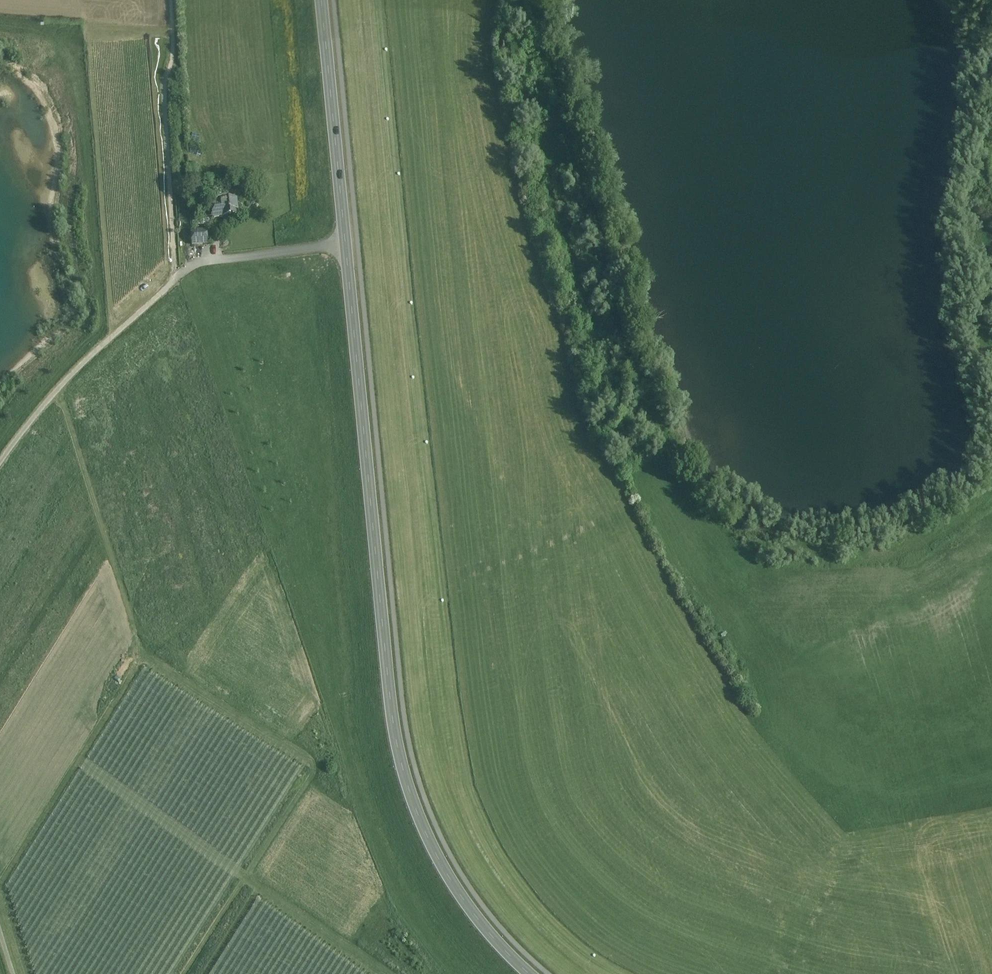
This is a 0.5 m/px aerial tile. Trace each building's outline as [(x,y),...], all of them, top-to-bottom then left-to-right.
[(241,201),(212,202),(213,218),(226,217),(226,222),(235,221),(234,217),(242,217),(241,201)] [(207,231),(191,231),(192,245),(208,245),(207,231)] [(110,686),(117,688),(124,668),(117,665),(110,686)]
